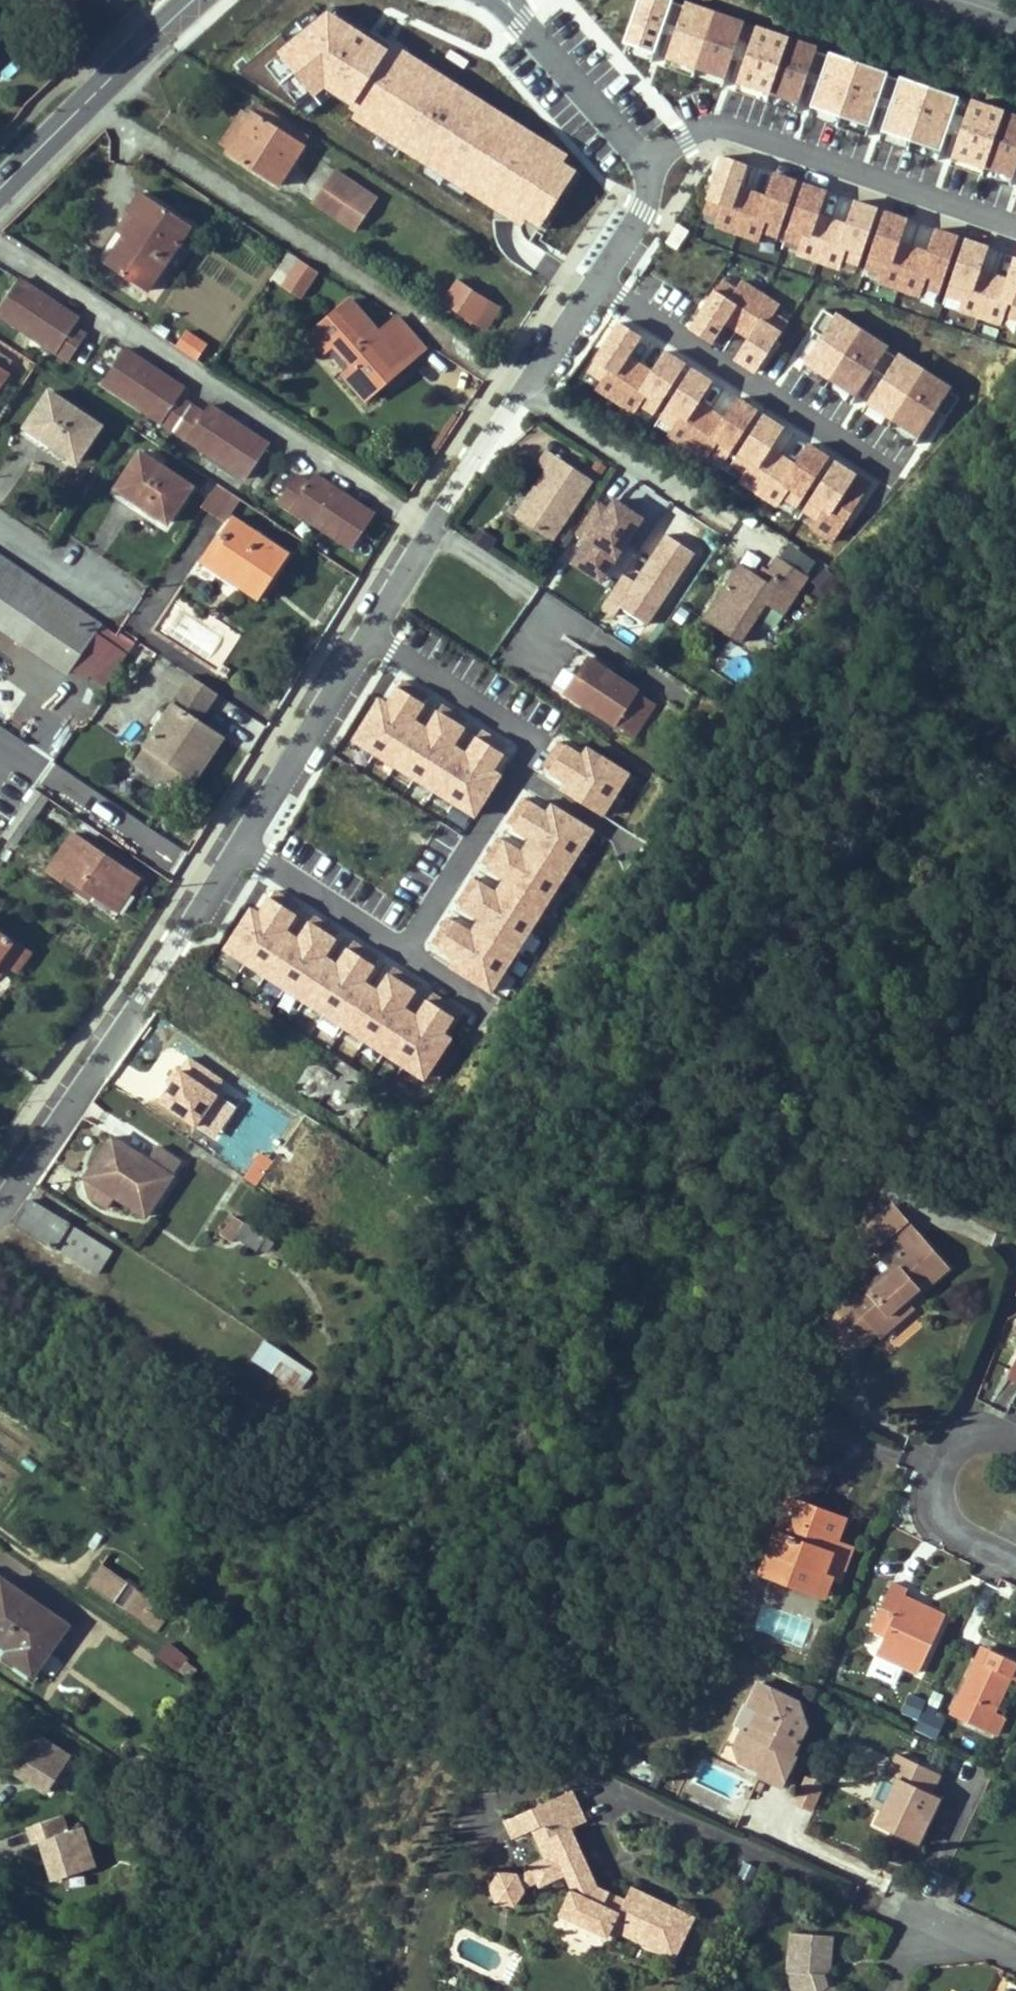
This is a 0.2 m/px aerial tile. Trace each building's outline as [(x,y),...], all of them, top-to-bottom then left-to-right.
[(252,55),(240,75),(408,178),(421,157),(413,146),(439,127),(468,145),(454,167),(464,180),(458,177),(440,190),(481,215),(519,153),(534,143),(527,133),(467,96),(449,71),(464,48),(424,76),(420,82),(397,50),(324,5),(252,55)] [(227,152),(278,184),(309,136),(259,103),(252,115),(229,149),(227,152)] [(229,149),(252,115),(241,108),(219,142),(229,149)] [(770,194),(741,182),(747,167),(726,159),(703,215),(773,244),(798,184),(777,176),(770,194)] [(314,201),(338,218),(349,204),(350,205),(363,188),(336,168),(314,201)] [(786,247),(800,252),(809,229),(815,231),(829,195),(809,187),(786,247)] [(106,262),(147,289),(190,224),(141,192),(127,213),(135,218),(125,234),(106,262)] [(861,205),(834,263),(852,271),(879,213),(861,205)] [(135,218),(127,213),(117,229),(125,234),(135,218)] [(1015,319),(1015,259),(1010,275),(983,268),(988,248),(960,241),(961,238),(935,232),(931,249),(900,241),(906,220),(881,213),(864,279),(1015,319)] [(317,268),(301,258),(282,287),(298,297),(317,268)] [(69,360),(86,334),(74,325),(79,317),(19,279),(0,308),(0,314),(69,360)] [(443,303),(474,322),(488,299),(458,280),(443,303)] [(668,316),(686,294),(673,283),(655,305),(668,316)] [(718,336),(733,303),(712,293),(696,326),(718,336)] [(310,334),(325,351),(332,345),(339,339),(358,361),(351,367),(344,373),(360,392),(399,358),(405,364),(424,348),(397,316),(378,332),(351,299),(310,334)] [(485,329),(499,307),(488,299),(474,322),(485,329)] [(745,345),(760,307),(740,300),(725,338),(745,345)] [(826,315),(793,373),(922,445),(954,386),(826,315)] [(756,371),(779,334),(759,323),(737,360),(756,371)] [(702,404),(716,381),(666,352),(654,372),(631,359),(643,339),(616,324),(582,383),(705,453),(726,418),(702,404)] [(339,339),(332,345),(351,367),(358,361),(339,339)] [(103,381),(247,477),(269,443),(210,404),(204,412),(179,395),(184,387),(125,348),(103,381)] [(0,352),(0,368),(5,371),(12,360),(0,352)] [(405,364),(399,358),(360,392),(366,399),(405,364)] [(100,424),(50,390),(28,423),(56,442),(54,444),(76,460),(100,424)] [(724,483),(837,534),(852,501),(857,503),(868,479),(827,460),(829,456),(806,446),(800,459),(771,446),(781,424),(759,414),(760,412),(734,400),(716,438),(739,448),(724,483)] [(516,515),(553,539),(592,480),(548,450),(537,465),(546,470),(551,473),(533,500),(528,497),(516,515)] [(191,486),(141,452),(119,484),(147,503),(145,506),(167,521),(191,486)] [(528,497),(533,500),(551,473),(546,470),(528,497)] [(281,499),(352,547),(374,513),(315,474),(310,482),(297,474),(281,499)] [(232,492),(218,483),(205,503),(219,512),(232,492)] [(582,543),(568,565),(604,587),(643,522),(598,495),(573,537),(582,543)] [(227,526),(233,530),(213,560),(243,580),(240,585),(259,598),(289,553),(233,516),(227,526)] [(207,555),(213,560),(233,530),(227,526),(207,555)] [(647,631),(696,554),(664,534),(632,585),(620,577),(603,604),(647,631)] [(787,544),(779,557),(807,575),(815,561),(787,544)] [(22,643),(23,641),(56,593),(0,555),(0,628),(22,643)] [(778,559),(774,557),(768,567),(772,569),(778,559)] [(739,645),(763,607),(778,616),(792,593),(804,575),(778,559),(772,569),(768,575),(772,577),(768,585),(763,582),(726,637),(739,645)] [(726,637),(763,582),(738,566),(703,623),(726,637)] [(804,584),(816,600),(838,583),(826,568),(804,584)] [(56,593),(23,641),(47,658),(79,610),(56,593)] [(792,593),(778,616),(792,625),(806,603),(792,593)] [(566,691),(635,734),(654,703),(608,672),(587,658),(566,691)] [(390,685),(351,748),(474,823),(512,760),(470,735),(471,733),(431,709),(431,710),(390,685)] [(207,706),(183,690),(146,745),(195,778),(222,738),(197,721),(207,706)] [(233,745),(251,755),(268,727),(250,716),(233,745)] [(630,778),(561,734),(535,774),(603,818),(630,778)] [(45,800),(34,793),(4,836),(15,844),(45,800)] [(503,996),(589,828),(522,794),(501,833),(498,831),(476,873),(472,871),(450,913),(447,911),(424,955),(503,996)] [(52,866),(82,886),(85,881),(114,901),(126,885),(130,887),(137,879),(99,853),(96,858),(88,852),(91,847),(72,835),(52,866)] [(312,873),(345,893),(361,866),(328,846),(312,873)] [(88,852),(96,858),(99,853),(91,847),(88,852)] [(115,909),(130,887),(126,885),(114,901),(85,881),(82,886),(115,909)] [(261,894),(221,961),(426,1085),(454,1039),(447,1034),(456,1019),(420,997),(421,995),(381,971),(340,946),(342,943),(303,919),(261,894)] [(6,962),(17,971),(30,953),(0,932),(0,970),(6,962)] [(114,1136),(91,1170),(116,1186),(111,1192),(116,1195),(146,1215),(180,1163),(156,1147),(148,1159),(114,1136)] [(86,1176),(111,1192),(116,1186),(91,1170),(86,1176)] [(116,1195),(111,1192),(86,1176),(82,1183),(84,1196),(105,1211),(116,1195)] [(15,1224),(55,1249),(56,1246),(99,1273),(113,1251),(30,1200),(15,1224)] [(906,1223),(892,1208),(881,1218),(894,1233),(906,1223)] [(235,1217),(222,1235),(232,1241),(235,1236),(244,1223),(235,1217)] [(877,1264),(884,1273),(840,1311),(831,1330),(845,1345),(864,1341),(876,1331),(910,1301),(949,1266),(922,1235),(919,1238),(906,1223),(894,1233),(881,1218),(862,1235),(883,1260),(877,1264)] [(909,1220),(906,1223),(919,1238),(922,1235),(909,1220)] [(266,1238),(244,1223),(235,1236),(257,1251),(266,1238)] [(876,1331),(881,1337),(915,1308),(910,1301),(876,1331)] [(312,1372),(266,1341),(254,1359),(300,1390),(312,1372)] [(839,1581),(847,1559),(831,1553),(836,1541),(838,1542),(846,1519),(790,1498),(769,1554),(781,1558),(774,1578),(815,1593),(819,1584),(823,1575),(831,1578),(839,1581)] [(836,1541),(831,1553),(847,1559),(852,1547),(838,1542),(836,1541)] [(762,1573),(774,1578),(781,1558),(769,1554),(762,1573)] [(155,1602),(102,1563),(88,1585),(156,1633),(164,1621),(149,1610),(155,1602)] [(815,1593),(825,1596),(831,1578),(823,1575),(819,1584),(815,1593)] [(0,1580),(0,1643),(10,1650),(18,1657),(14,1662),(31,1674),(67,1625),(1,1579),(0,1580)] [(885,1637),(879,1653),(919,1671),(946,1615),(926,1605),(922,1613),(903,1604),(906,1596),(909,1590),(893,1583),(876,1620),(890,1626),(885,1637)] [(903,1604),(922,1613),(926,1605),(906,1596),(903,1604)] [(890,1626),(876,1620),(871,1631),(885,1637),(890,1626)] [(866,1633),(862,1649),(878,1652),(881,1636),(866,1633)] [(154,1659),(177,1672),(186,1654),(163,1641),(154,1659)] [(977,1662),(986,1665),(993,1651),(984,1646),(977,1662)] [(10,1650),(5,1655),(14,1662),(18,1657),(10,1650)] [(986,1732),(996,1711),(1011,1678),(1015,1680),(1015,1661),(993,1651),(986,1665),(977,1662),(953,1716),(986,1732)] [(741,1730),(736,1742),(741,1761),(746,1763),(748,1759),(764,1766),(761,1771),(760,1774),(783,1784),(796,1756),(792,1754),(786,1751),(793,1738),(798,1741),(807,1721),(802,1703),(758,1682),(748,1703),(760,1709),(748,1733),(741,1730)] [(919,1718),(925,1701),(909,1696),(903,1713),(919,1718)] [(917,1734),(937,1739),(943,1715),(924,1710),(917,1734)] [(997,1737),(1007,1716),(996,1711),(986,1732),(997,1737)] [(38,1735),(11,1776),(45,1799),(72,1758),(38,1735)] [(793,1738),(786,1751),(792,1754),(798,1741),(793,1738)] [(902,1780),(880,1824),(920,1844),(930,1825),(925,1823),(929,1813),(934,1816),(943,1797),(932,1792),(942,1773),(902,1754),(891,1775),(902,1780)] [(764,1766),(748,1759),(746,1763),(761,1771),(764,1766)] [(812,1813),(823,1785),(805,1778),(794,1806),(812,1813)] [(586,1821),(574,1789),(536,1804),(543,1821),(533,1824),(545,1855),(527,1862),(533,1875),(537,1880),(556,1873),(563,1890),(552,1914),(601,1936),(604,1929),(667,1957),(687,1915),(624,1886),(619,1898),(592,1885),(570,1827),(586,1821)] [(536,1804),(506,1816),(512,1833),(533,1824),(543,1821),(536,1804)] [(929,1813),(925,1823),(930,1825),(934,1816),(929,1813)] [(49,1887),(97,1870),(83,1828),(69,1832),(63,1816),(28,1828),(49,1887)] [(533,1875),(531,1870),(518,1877),(516,1873),(497,1871),(488,1887),(498,1905),(517,1908),(527,1893),(524,1888),(537,1881),(537,1880),(533,1875)] [(789,1971),(800,1972),(806,1990),(839,1990),(837,1989),(837,1987),(830,1985),(826,1975),(833,1968),(835,1935),(791,1932),(789,1971)] [(826,1975),(830,1985),(837,1987),(833,1968),(826,1975)] [(789,1971),(795,1990),(806,1990),(800,1972),(789,1971)]
